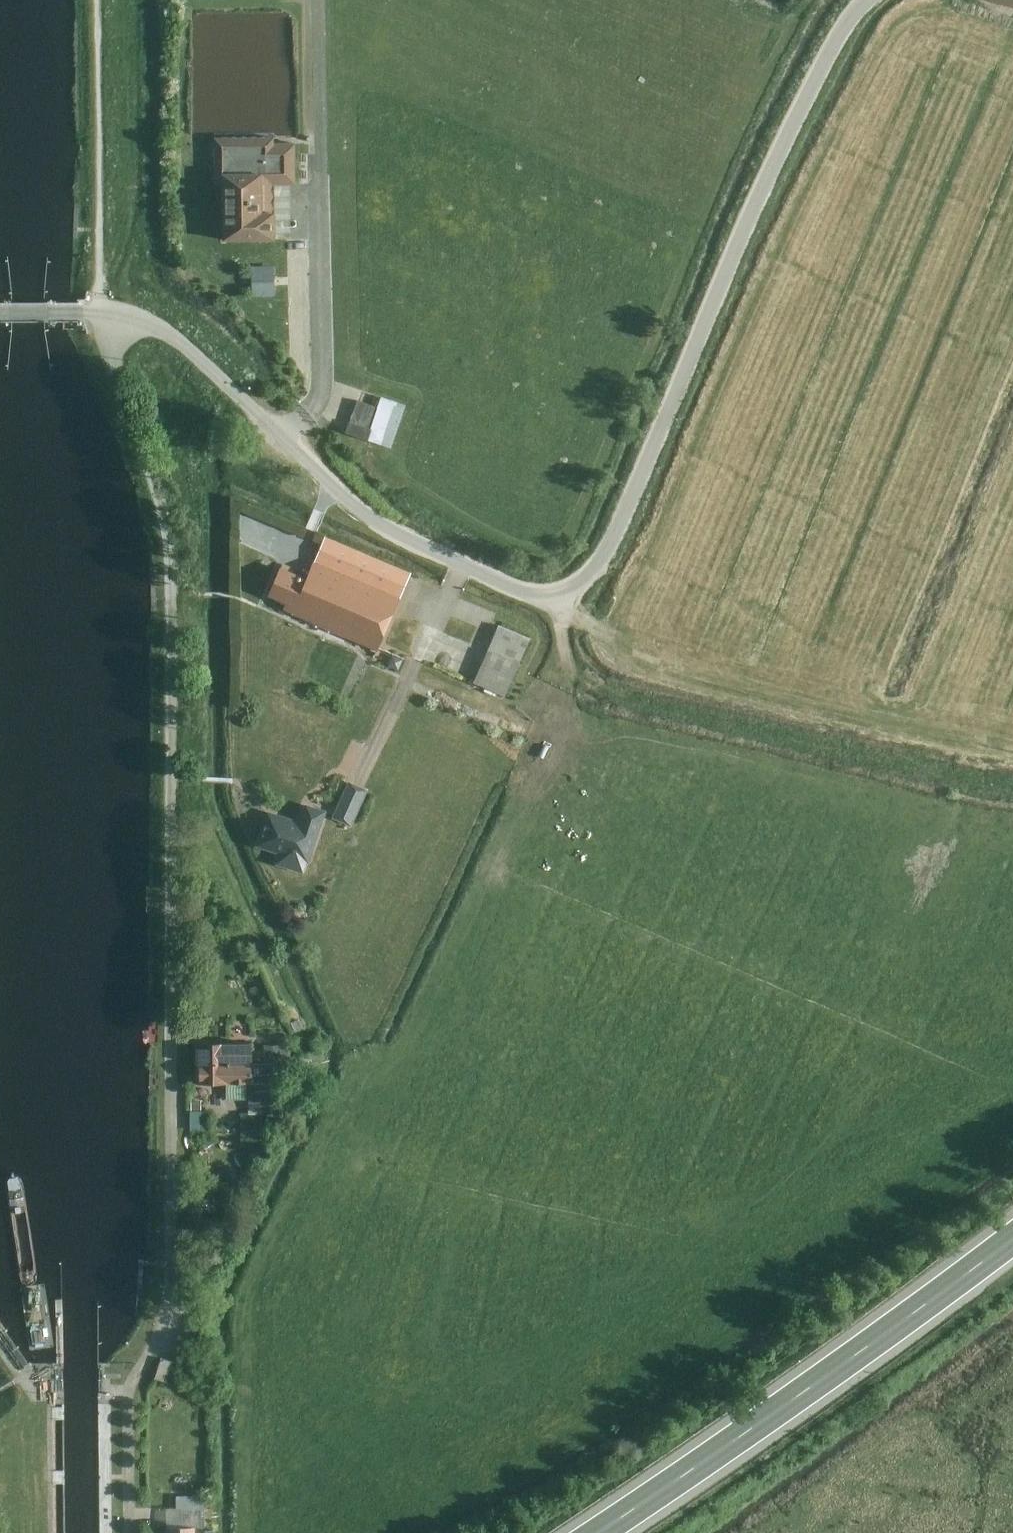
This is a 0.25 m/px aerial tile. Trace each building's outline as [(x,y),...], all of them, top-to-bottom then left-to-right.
[(275,136),(216,136),(216,162),(216,181),(224,181),(225,237),(277,237),(276,184),(298,183),(297,141),(275,141),(275,136)] [(251,267),(251,296),(275,296),(275,266),(251,267)] [(383,398),(368,440),(391,448),(406,406),(383,398)] [(314,582),(282,567),(270,595),(293,605),(290,614),(376,651),(370,664),(404,679),(414,658),(380,643),(409,578),(331,544),(314,582)] [(497,620),(469,688),(508,704),(536,636),(497,620)] [(373,793),(348,781),(332,816),(357,828),(373,793)] [(296,823),(267,812),(254,848),(280,857),(276,866),(305,876),(329,812),(304,803),(296,823)] [(255,1042),(198,1044),(199,1083),(255,1082),(255,1064),(255,1042)] [(295,1043),(264,1043),(264,1064),(255,1064),(255,1082),(279,1082),(279,1064),(295,1065),(295,1043)] [(276,1095),(252,1096),(252,1114),(243,1114),(243,1140),(265,1140),(265,1113),(276,1113),(276,1095)] [(177,1522),(205,1522),(205,1494),(178,1494),(177,1522)]
